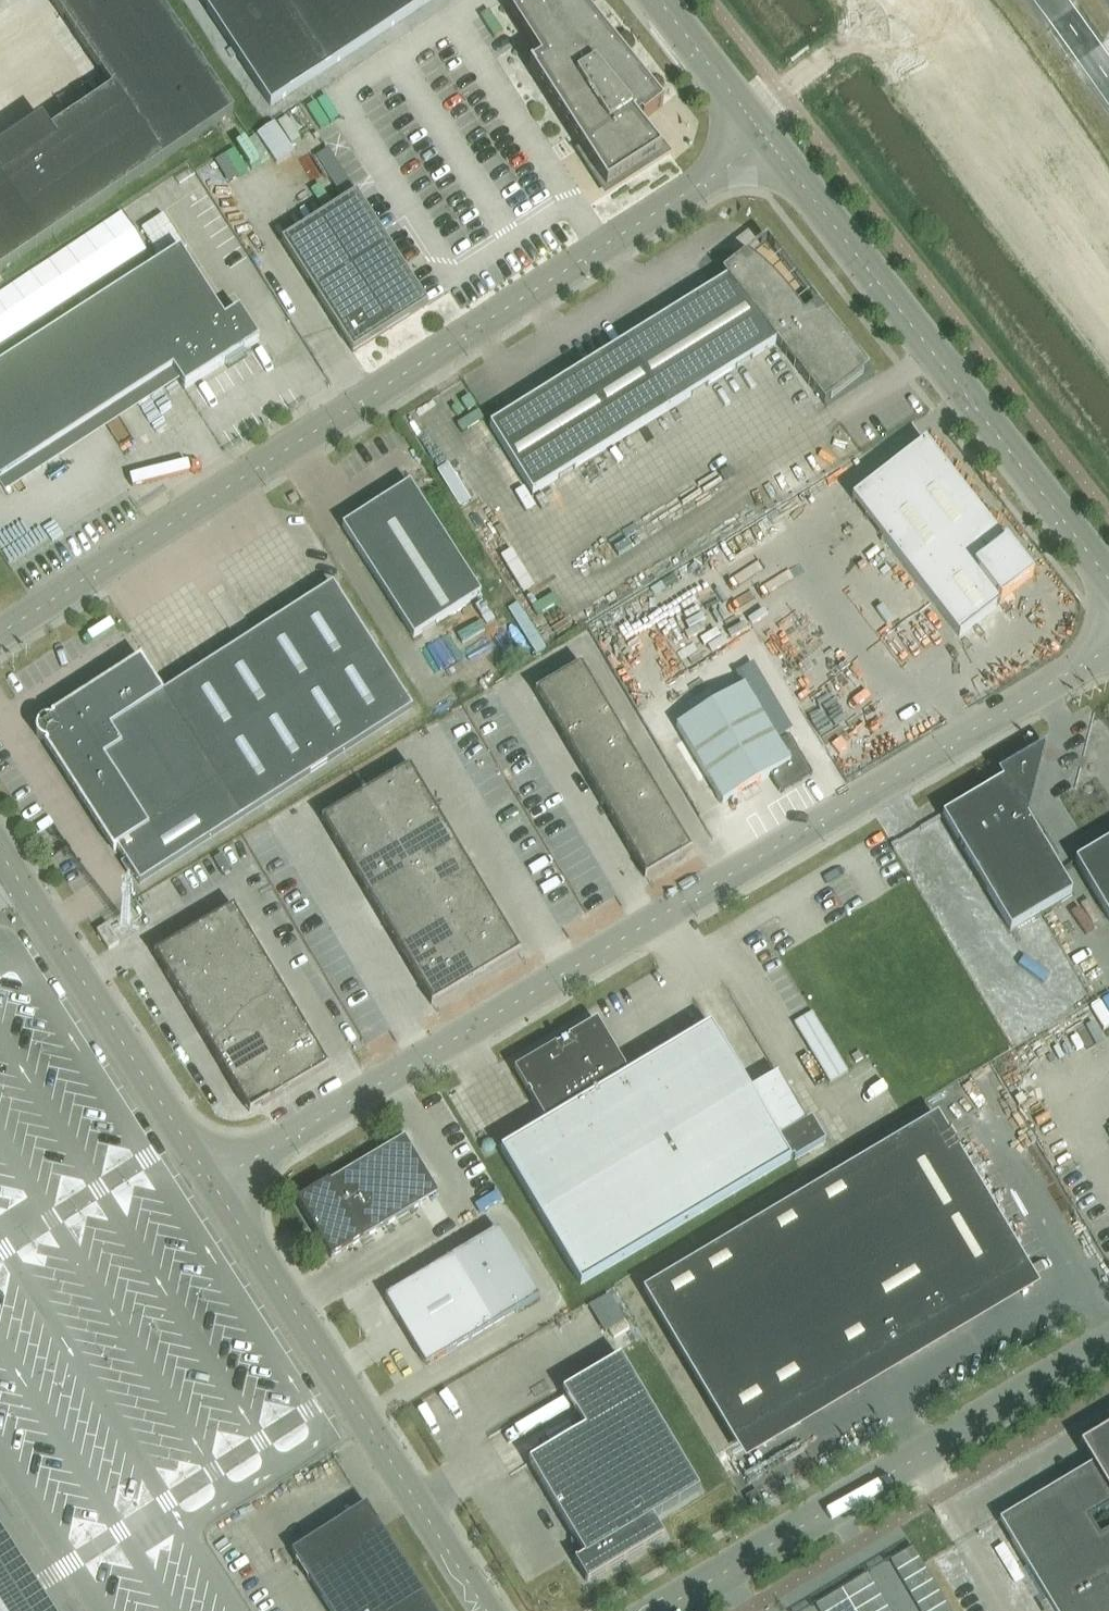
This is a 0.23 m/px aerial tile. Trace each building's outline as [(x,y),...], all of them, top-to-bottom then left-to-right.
[(234,114),(157,0),(51,0),(111,90),(50,132),(42,120),(0,148),(0,272),(234,114)] [(271,106),(431,0),(200,0),(271,106)] [(644,132),(636,123),(641,120),(643,122),(663,106),(577,0),(554,0),(548,5),(548,6),(544,8),(538,1),(538,0),(534,0),(510,15),(540,61),(531,67),(531,66),(529,67),(580,147),(577,149),(578,151),(581,149),(598,175),(633,152),(637,158),(649,151),(645,145),(651,141),(644,132)] [(317,157),(342,197),(354,190),(328,150),(317,157)] [(282,242),(353,353),(427,305),(357,196),(282,242)] [(184,390),(259,342),(239,311),(224,320),(180,251),(0,367),(0,482),(172,371),(184,390)] [(869,370),(818,304),(816,305),(820,309),(806,320),(805,318),(801,312),(798,307),(794,301),(790,296),(785,290),(779,284),(774,278),(768,273),(756,262),(753,259),(742,252),(741,253),(745,255),(722,273),(726,279),(622,344),(490,426),(533,495),(776,343),(824,405),(825,404),(869,370)] [(1000,606),(1033,580),(925,442),(852,499),(959,637),(996,609),(996,608),(1000,605),(1000,606)] [(342,527),(413,638),(481,595),(409,484),(342,527)] [(36,728),(35,731),(36,734),(37,737),(40,740),(42,742),(45,743),(46,744),(45,745),(113,852),(117,850),(140,885),(412,709),(333,585),(163,694),(140,659),(51,716),(52,718),(51,719),(47,718),(44,719),(41,720),(39,722),(37,725),(36,728)] [(533,660),(554,647),(532,612),(524,617),(528,622),(514,631),(533,660)] [(550,716),(595,690),(582,668),(583,667),(582,666),(535,693),(536,695),(537,694),(539,697),(540,696),(548,709),(546,710),(550,716)] [(744,687),(676,727),(722,804),(770,775),(781,794),(812,775),(789,736),(778,743),(744,687)] [(566,742),(610,716),(595,690),(550,716),(554,723),(556,722),(563,735),(562,736),(566,742)] [(581,769),(626,742),(610,716),(566,742),(570,749),(571,748),(579,761),(577,762),(581,769)] [(597,795),(641,768),(626,742),(581,769),(585,775),(587,775),(594,787),(593,788),(597,795)] [(1002,781),(920,830),(921,832),(923,832),(922,830),(943,818),(1010,931),(1072,894),(1027,818),(1045,746),(998,774),(1002,781)] [(411,767),(366,794),(382,820),(425,794),(410,769),(412,768),(411,767)] [(612,821),(657,795),(641,768),(597,795),(601,802),(602,801),(610,813),(608,814),(612,821)] [(366,794),(321,820),(322,822),(323,821),(338,846),(382,820),(366,794)] [(425,794),(382,820),(397,847),(441,821),(425,794)] [(630,851),(675,825),(657,795),(612,821),(616,828),(618,827),(625,840),(624,840),(630,851)] [(338,846),(354,873),(397,847),(382,820),(338,846)] [(441,821),(397,847),(413,873),(457,847),(441,821)] [(691,850),(690,850),(675,825),(630,851),(636,862),(638,861),(645,874),(644,874),(645,877),(644,878),(645,879),(692,851),(691,850)] [(1075,862),(1108,920),(1108,842),(1075,862)] [(370,899),(413,873),(397,847),(354,873),(370,899)] [(457,847),(413,873),(429,900),(472,874),(457,847)] [(370,899),(385,926),(429,900),(413,873),(370,899)] [(472,874),(429,900),(445,926),(488,900),(472,874)] [(401,952),(445,926),(429,900),(385,926),(401,952)] [(488,900),(445,926),(460,953),(504,927),(488,900)] [(194,932),(208,955),(247,932),(243,925),(242,926),(234,913),(236,913),(234,910),(235,909),(234,908),(194,932)] [(401,952),(417,978),(460,953),(445,926),(401,952)] [(504,927),(460,953),(476,979),(521,952),(520,951),(519,952),(504,927)] [(210,959),(208,955),(194,932),(154,956),(155,957),(156,956),(157,959),(159,958),(166,971),(165,972),(171,982),(210,959)] [(208,955),(210,959),(224,981),(263,958),(259,951),(257,952),(250,940),(251,939),(247,932),(208,955)] [(431,1006),(476,979),(460,953),(417,978),(432,1003),(431,1004),(431,1006)] [(224,981),(228,989),(239,1007),(278,984),(274,978),(273,978),(265,966),(267,965),(263,958),(224,981)] [(228,989),(224,981),(210,959),(171,982),(178,993),(179,992),(186,1005),(185,1005),(189,1012),(228,989)] [(244,1015),(255,1034),(294,1011),(290,1004),(288,1005),(281,992),(282,991),(278,984),(239,1007),(244,1015)] [(244,1015),(239,1007),(228,989),(189,1012),(193,1019),(194,1018),(202,1031),(201,1032),(205,1038),(244,1015)] [(259,1041),(273,1064),(312,1041),(305,1030),(304,1031),(296,1018),(298,1017),(294,1011),(255,1034),(259,1041)] [(216,1058),(220,1065),(259,1041),(255,1034),(244,1015),(205,1038),(209,1045),(210,1044),(218,1057),(216,1058)] [(545,1124),(501,1150),(581,1285),(790,1160),(794,1158),(795,1161),(826,1143),(811,1119),(807,1122),(785,1086),(784,1086),(789,1096),(762,1112),(710,1026),(627,1075),(624,1070),(625,1070),(597,1022),(568,1040),(568,1041),(516,1072),(531,1097),(530,1098),(545,1124)] [(232,1084),(235,1090),(274,1067),(273,1064),(259,1041),(220,1065),(224,1071),(226,1070),(233,1083),(232,1084)] [(274,1067),(289,1091),(329,1067),(328,1066),(327,1066),(325,1064),(324,1065),(317,1052),(318,1051),(312,1041),(273,1064),(274,1067)] [(263,1106),(289,1091),(274,1067),(235,1090),(239,1096),(242,1100),(262,1106),(263,1106)] [(1013,1252),(1025,1271),(1027,1270),(937,1119),(645,1293),(735,1444),(890,1351),(896,1361),(964,1320),(947,1291),(1013,1252)] [(363,1239),(439,1194),(405,1137),(329,1182),(297,1201),(312,1226),(315,1224),(318,1230),(315,1232),(331,1259),(363,1239)] [(445,1355),(538,1299),(497,1231),(385,1298),(399,1321),(401,1320),(411,1338),(410,1339),(415,1346),(414,1347),(426,1366),(438,1359),(445,1355)] [(653,1519),(700,1491),(621,1358),(563,1393),(585,1430),(529,1463),(585,1557),(578,1562),(577,1560),(575,1562),(587,1583),(664,1537),(653,1519)] [(1080,1447),(1092,1466),(999,1521),(1053,1610),(1108,1610),(1108,1536),(1102,1540),(1091,1520),(1108,1510),(1108,1429),(1080,1447)] [(366,1505),(292,1553),(329,1610),(434,1610),(366,1505)] [(0,1530),(0,1610),(53,1610),(0,1530)] [(913,1548),(891,1561),(898,1573),(920,1559),(913,1548)] [(920,1559),(898,1573),(904,1584),(927,1571),(920,1559)] [(927,1571),(904,1584),(911,1595),(933,1582),(927,1571)] [(869,1575),(847,1587),(854,1599),(875,1586),(869,1575)] [(933,1582),(911,1595),(918,1606),(940,1593),(933,1582)] [(849,1601),(855,1610),(859,1610),(882,1597),(875,1586),(854,1599),(849,1601)] [(816,1606),(819,1610),(833,1610),(844,1604),(838,1593),(816,1606)] [(918,1606),(921,1610),(935,1610),(947,1604),(940,1593),(918,1606)] [(859,1610),(884,1610),(889,1608),(882,1597),(859,1610)] [(833,1610),(855,1610),(849,1601),(844,1604),(833,1610)]
